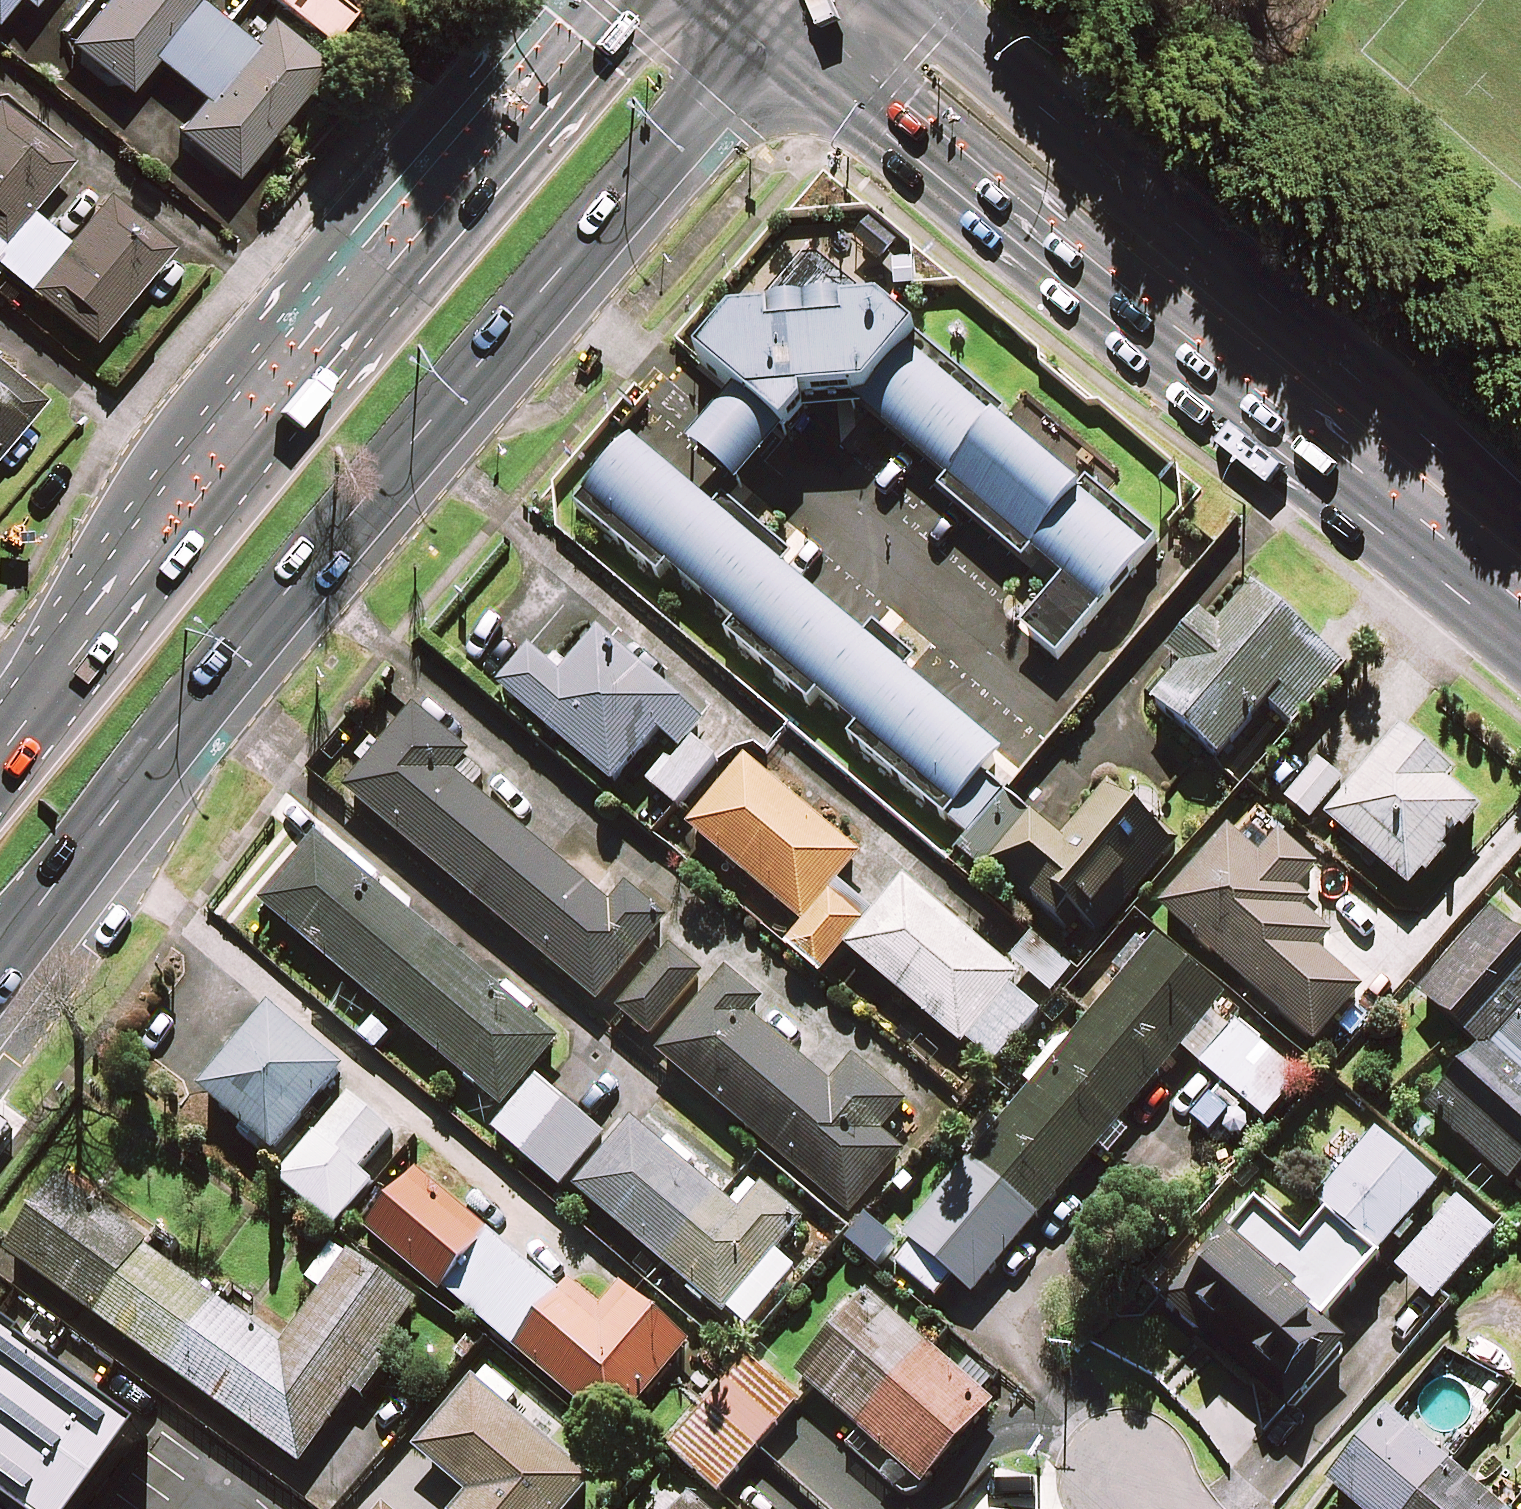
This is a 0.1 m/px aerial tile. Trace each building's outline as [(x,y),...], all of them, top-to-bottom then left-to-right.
[(9,0),(0,0),(0,11),(9,0)] [(68,44),(124,92),(151,59),(201,100),(174,132),(228,178),(323,65),(263,14),(241,40),(197,3),(199,0),(105,0),(68,44)] [(334,0),(275,0),(325,41),(348,12),(334,0)] [(88,341),(163,251),(99,198),(63,243),(25,212),(68,159),(0,103),(0,269),(88,341)] [(775,322),(733,326),(698,366),(737,399),(795,448),(816,423),(843,392),(876,421),(953,485),(945,494),(1030,567),(1039,557),(1068,582),(1026,632),(1064,665),(1166,546),(1096,487),(1086,500),(997,424),(1007,413),(889,313),(850,316),(850,310),(774,316),(775,322)] [(39,400),(0,368),(0,447),(39,400)] [(795,448),(737,399),(691,452),(749,501),(776,470),(795,448)] [(989,781),(1009,758),(912,676),(870,641),(790,572),(638,444),(580,512),(665,583),(673,573),(740,629),(731,639),(815,711),(824,700),(863,734),(854,744),(973,844),(1011,800),(989,781)] [(1342,672),(1243,587),(1210,626),(1200,617),(1166,657),(1181,671),(1151,706),(1217,763),(1265,707),(1292,730),(1342,672)] [(681,754),(695,739),(692,737),(702,725),(597,636),(559,681),(527,654),(496,691),(612,789),(658,736),(672,748),(681,754)] [(485,774),(412,713),(344,794),(597,1006),(662,928),(622,895),(609,910),(470,793),(485,774)] [(1448,777),(1399,736),(1325,824),(1410,894),(1476,814),(1441,785),(1448,777)] [(681,754),(672,748),(642,783),(677,813),(721,761),(695,739),(681,754)] [(819,976),(843,948),(963,1049),(965,1045),(992,1068),(1046,1005),(903,884),(873,919),(833,886),(857,858),(744,762),(688,829),(800,924),(782,945),(819,976)] [(1341,785),(1313,764),(1283,803),(1311,824),(1341,785)] [(1059,845),(1030,821),(993,862),(988,868),(1072,939),(1124,878),(1138,891),(1174,848),(1150,828),(1165,811),(1142,792),(1128,809),(1105,790),(1059,845)] [(1258,860),(1227,834),(1159,911),(1313,1046),(1360,993),(1314,953),(1328,937),(1288,902),(1313,873),(1276,840),(1258,860)] [(556,1046),(314,839),(258,904),(500,1111),(556,1046)] [(1490,914),(1415,994),(1479,1053),(1427,1109),(1506,1183),(1520,1166),(1520,943),(1490,914)] [(1013,1113),(965,1169),(907,1238),(916,1246),(898,1268),(934,1298),(950,1279),(973,1299),(1180,1052),(1264,1122),(1301,1078),(1232,1021),(1239,1013),(1155,943),(1013,1113)] [(705,977),(671,948),(615,1014),(649,1043),(705,977)] [(760,1006),(725,975),(656,1057),(849,1220),(902,1157),(879,1137),(906,1105),(854,1061),(830,1088),(749,1019),(760,1006)] [(342,1076),(269,1013),(199,1094),(272,1157),(342,1076)] [(604,1141),(538,1083),(493,1133),(559,1192),(604,1141)] [(390,1135),(350,1100),(279,1181),(335,1230),(374,1185),(358,1171),(390,1135)] [(738,1215),(629,1123),(572,1190),(723,1317),(801,1225),(759,1190),(738,1215)] [(1319,1323),(1390,1240),(1399,1247),(1412,1231),(1404,1224),(1435,1188),(1376,1137),(1291,1235),(1258,1206),(1168,1311),(1286,1413),(1344,1345),(1319,1323)] [(487,1234),(412,1174),(364,1233),(439,1293),(487,1234)] [(283,1349),(59,1187),(9,1256),(300,1467),(352,1394),(361,1401),(385,1367),(376,1360),(414,1308),(332,1248),(307,1283),(323,1295),(283,1349)] [(1491,1237),(1455,1205),(1397,1271),(1433,1303),(1491,1237)] [(598,1311),(570,1286),(514,1351),(612,1434),(685,1348),(616,1289),(598,1311)] [(953,1372),(868,1298),(798,1379),(920,1486),(991,1405),(977,1393),(953,1372)] [(5,1508),(86,1508),(138,1439),(0,1339),(0,1505),(5,1508)] [(796,1406),(748,1363),(669,1452),(717,1494),(796,1406)] [(472,1384),(414,1452),(467,1497),(457,1508),(570,1508),(590,1485),(472,1384)] [(1448,1467),(1385,1414),(1325,1486),(1353,1508),(1415,1508),(1448,1467)] [(1448,1467),(1415,1508),(1498,1508),(1448,1467)]
